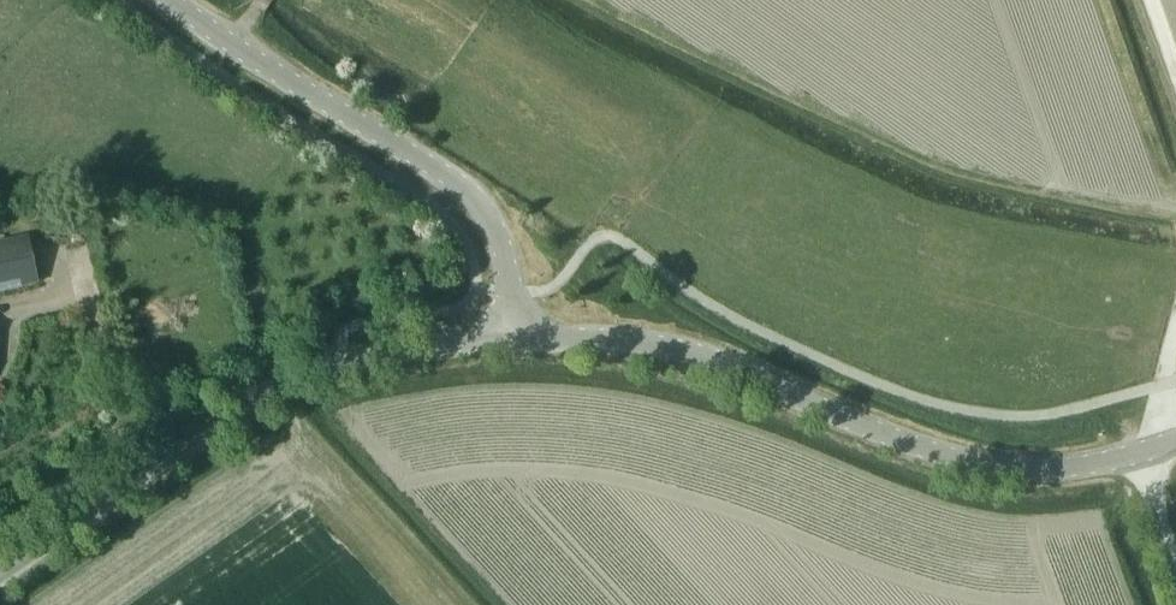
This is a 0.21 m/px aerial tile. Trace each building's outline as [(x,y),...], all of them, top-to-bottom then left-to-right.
[(38,283),(27,234),(0,240),(0,291),(38,283)]
